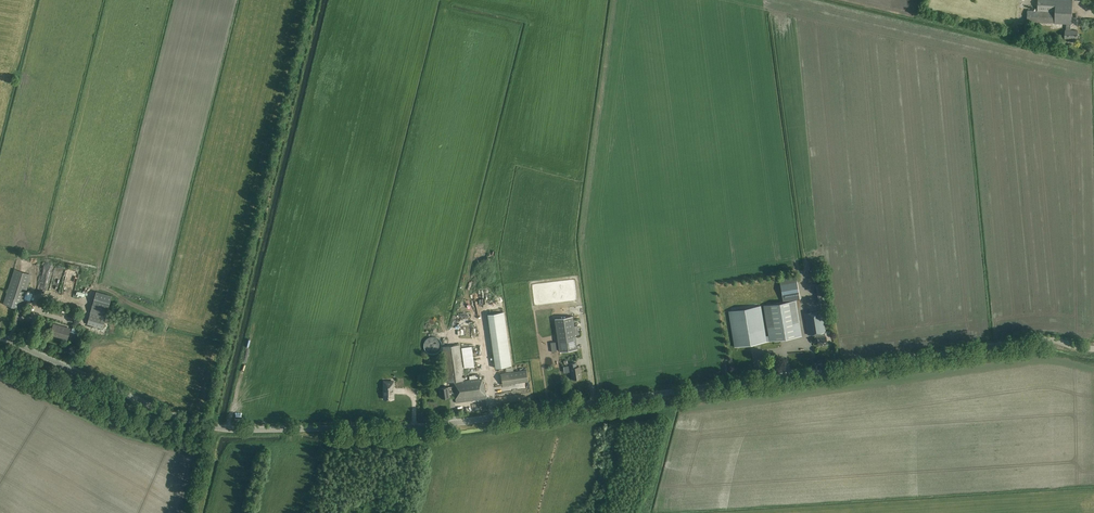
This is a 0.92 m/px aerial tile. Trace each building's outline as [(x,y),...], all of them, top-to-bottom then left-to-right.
[(1037,11),(1029,11),(1029,22),(1055,23),(1055,24),(1066,24),(1066,30),(1065,30),(1065,38),(1077,39),(1078,38),(1079,38),(1080,36),(1079,35),(1078,35),(1078,30),(1072,30),(1073,0),(1038,0),(1037,11)] [(57,283),(63,268),(57,265),(47,288),(54,291),(57,283)] [(23,310),(25,302),(22,302),(31,274),(14,269),(3,304),(23,310)] [(783,301),(800,298),(796,276),(779,279),(783,301)] [(103,328),(112,296),(96,292),(87,324),(103,328)] [(802,336),(796,300),(763,305),(768,335),(766,336),(761,305),(728,311),(734,347),(802,336)] [(818,345),(822,345),(822,347),(827,346),(822,311),(804,313),(807,335),(816,334),(818,345)] [(481,318),(483,326),(495,324),(495,325),(513,321),(511,313),(485,318),(485,317),(481,318)] [(555,319),(559,351),(577,349),(572,316),(555,319)] [(67,341),(70,330),(59,327),(59,326),(54,324),(50,335),(59,337),(59,339),(67,341)] [(430,354),(434,354),(438,352),(440,349),(441,344),(439,340),(436,338),(432,337),(428,338),(425,341),(423,345),(424,349),(426,352),(430,354)] [(456,403),(486,398),(484,383),(483,383),(482,378),(464,380),(460,344),(443,346),(447,382),(453,382),(453,387),(440,388),(441,397),(450,396),(449,393),(454,392),(456,403)] [(472,346),(462,347),(465,367),(475,366),(472,346)] [(576,363),(568,364),(569,368),(571,368),(572,379),(582,378),(580,366),(577,367),(576,363)] [(503,385),(528,381),(527,369),(501,373),(503,385)] [(384,381),(384,399),(393,399),(393,381),(384,381)]
